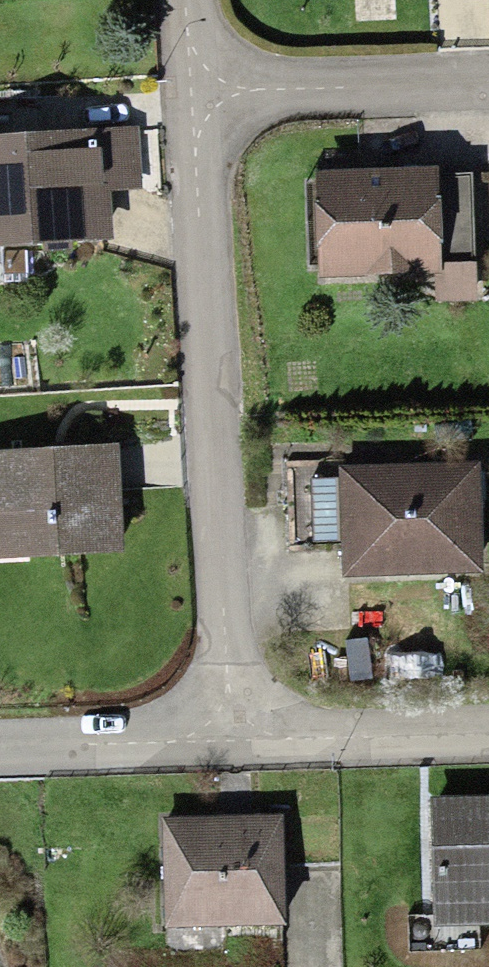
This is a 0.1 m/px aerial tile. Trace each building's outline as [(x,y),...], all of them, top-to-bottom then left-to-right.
[(0,152),(0,264),(92,260),(90,200),(127,199),(125,147),(0,152)] [(422,185),(305,188),(308,288),(425,285),(422,185)] [(0,463),(0,566),(111,562),(107,459),(0,463)] [(466,480),(346,481),(347,553),(347,585),(468,583),(466,480)] [(286,554),(347,553),(346,481),(285,482),(286,554)] [(426,934),(488,933),(488,813),(425,814),(426,934)] [(271,838),(168,838),(168,931),(271,931),(271,838)]
